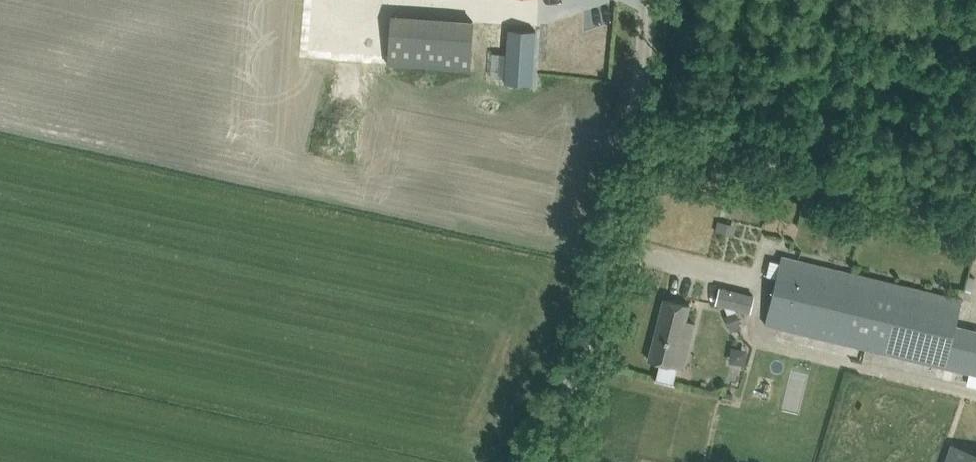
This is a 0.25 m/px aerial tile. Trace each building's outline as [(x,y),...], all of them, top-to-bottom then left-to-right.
[(388,64),(469,70),(473,21),(392,15),(388,64)] [(532,84),(533,77),(536,30),(508,28),(505,74),(504,82),(532,84)] [(728,222),(718,220),(716,230),(726,232),(728,222)] [(963,299),(782,255),(765,324),(975,374),(975,330),(956,325),(963,299)] [(720,287),(716,305),(734,309),(738,291),(720,287)] [(664,298),(649,360),(659,362),(654,379),(670,383),(674,366),(682,335),(692,337),(696,323),(686,320),(690,304),(664,298)] [(730,330),(741,326),(735,311),(725,315),(730,330)] [(723,391),(721,400),(732,402),(733,393),(723,391)] [(947,444),(942,461),(975,461),(975,452),(947,444)]
